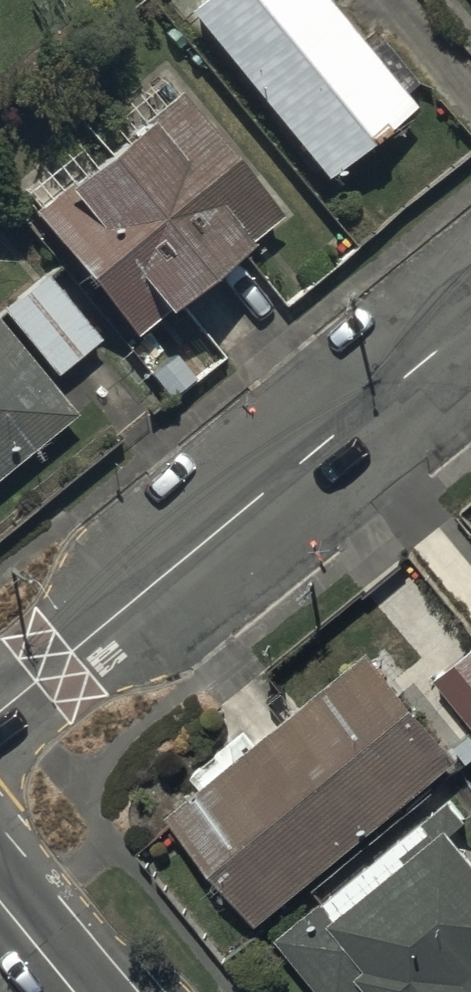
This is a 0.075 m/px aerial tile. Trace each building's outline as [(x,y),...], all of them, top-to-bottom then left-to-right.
[(322,0),(214,0),(194,17),(330,182),(415,113),(322,0)] [(285,221),(187,97),(154,123),(148,115),(63,181),(73,193),(41,218),(139,343),(178,312),(168,300),(234,248),(240,256),(285,221)] [(106,343),(50,275),(3,313),(59,381),(106,343)] [(0,333),(0,488),(76,426),(0,333)] [(436,678),(470,719),(470,648),(436,678)] [(463,765),(376,658),(174,820),(261,928),(463,765)] [(458,840),(470,829),(470,823),(455,804),(282,946),(320,991),(470,991),(470,856),(458,840)]
